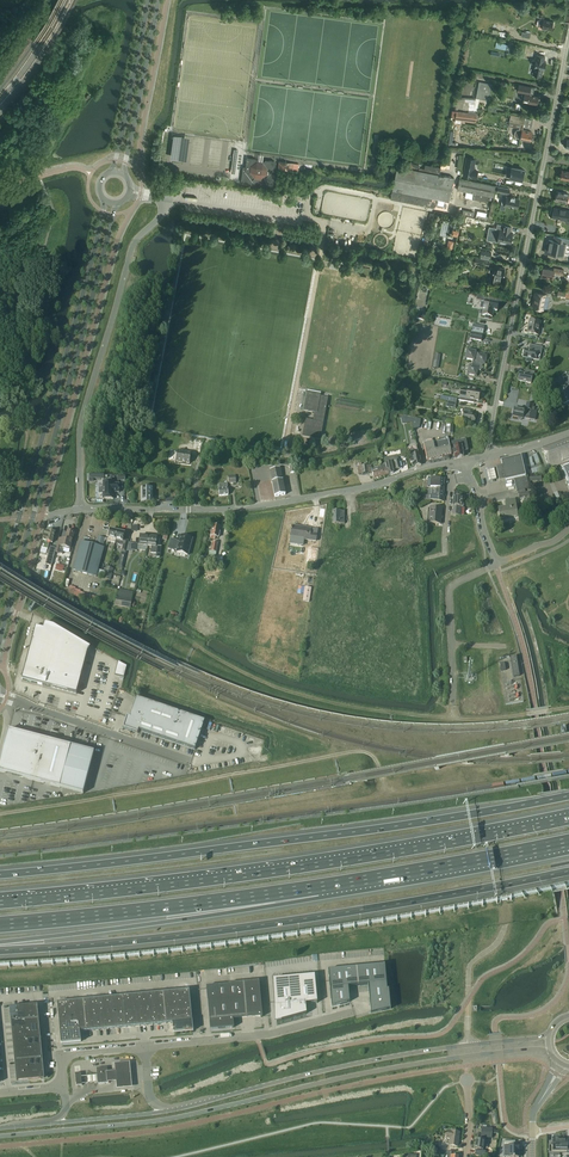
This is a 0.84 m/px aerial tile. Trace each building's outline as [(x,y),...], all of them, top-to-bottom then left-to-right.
[(544,20),(545,16),(541,15),(540,18),(539,26),(542,27),(542,29),(546,30),(546,28),(551,29),(552,28),(553,27),(552,25),(553,22),(544,20)] [(535,64),(535,67),(537,68),(535,75),(541,77),(543,69),(545,69),(546,62),(544,61),(545,56),(537,55),(536,60),(532,60),(531,63),(535,64)] [(490,100),(493,84),(479,82),(476,97),(476,98),(462,97),(462,98),(457,98),(456,106),(457,106),(457,109),(463,109),(464,110),(468,110),(475,111),(476,106),(478,106),(479,100),(480,98),(490,100)] [(533,93),(530,93),(531,87),(519,85),(518,91),(525,93),(523,101),(537,104),(537,103),(538,103),(538,100),(538,96),(533,95),(533,93)] [(477,121),(477,114),(477,112),(469,111),(468,112),(457,111),(453,110),(452,118),(477,121)] [(511,114),(509,126),(520,128),(519,129),(518,130),(516,131),(515,132),(515,134),(515,136),(516,137),(518,138),(531,140),(532,132),(523,130),(524,125),(524,124),(524,123),(526,123),(525,125),(525,127),(532,128),(533,119),(527,118),(527,120),(525,119),(525,117),(511,114)] [(451,131),(448,145),(456,146),(456,143),(452,142),(454,131),(451,131)] [(425,164),(425,167),(424,168),(420,167),(421,165),(410,163),(409,168),(438,174),(440,174),(441,168),(445,169),(445,168),(449,168),(452,154),(447,153),(446,165),(441,164),(441,167),(425,164)] [(247,160),(246,167),(246,169),(243,168),(241,182),(243,184),(255,186),(255,183),(260,184),(260,186),(271,188),(273,186),(275,174),(272,174),(273,169),(276,167),(276,163),(275,161),(266,160),(263,162),(258,161),(256,158),(249,157),(249,160),(247,160)] [(468,158),(464,177),(477,180),(478,171),(473,170),(475,160),(468,158)] [(280,161),(279,168),(292,170),(293,163),(280,161)] [(454,177),(440,174),(438,174),(409,168),(397,166),(392,193),(391,199),(435,208),(447,210),(449,201),(454,177)] [(523,174),(524,174),(525,170),(524,170),(512,167),(510,177),(522,180),(523,174)] [(562,170),(561,174),(560,176),(561,177),(560,178),(568,180),(568,172),(562,170)] [(460,179),(458,190),(466,191),(472,193),(471,198),(488,202),(488,203),(491,203),(492,197),(493,197),(495,191),(498,191),(509,193),(510,188),(499,186),(496,186),(460,179)] [(557,192),(555,201),(567,203),(568,194),(557,192)] [(517,207),(519,199),(515,199),(515,198),(515,197),(512,196),(511,197),(511,198),(507,197),(503,196),(501,204),(505,205),(517,207)] [(554,208),(552,217),(566,219),(566,222),(566,223),(568,224),(568,211),(554,208)] [(430,213),(424,245),(428,246),(434,214),(430,213)] [(496,229),(493,240),(503,242),(505,243),(510,244),(512,232),(510,232),(511,227),(504,225),(504,226),(498,224),(497,229),(496,229)] [(555,241),(549,240),(548,247),(546,247),(545,252),(564,256),(566,245),(568,245),(568,239),(556,236),(555,241)] [(482,250),(481,256),(491,259),(492,253),(482,250)] [(332,255),(331,262),(341,265),(341,261),(342,257),(332,255)] [(504,272),(505,268),(494,266),(494,268),(490,267),(489,271),(493,272),(492,275),(495,275),(494,281),(499,282),(500,276),(503,277),(504,273),(504,272)] [(541,275),(549,277),(553,277),(554,273),(563,275),(564,270),(554,268),(554,269),(543,267),(542,270),(541,271),(541,273),(542,274),(541,275)] [(546,294),(536,292),(533,307),(543,309),(546,294)] [(482,315),(492,317),(493,310),(497,311),(498,304),(485,301),(482,315)] [(527,333),(537,335),(540,322),(530,320),(527,333)] [(473,325),(472,332),(482,334),(484,327),(473,325)] [(470,333),(469,339),(481,341),(482,336),(470,333)] [(530,345),(528,350),(524,349),(523,358),(535,360),(539,361),(542,348),(530,345)] [(469,365),(467,375),(476,377),(477,372),(479,371),(480,371),(483,369),(482,366),(483,365),(485,365),(487,356),(476,353),(476,352),(466,350),(464,359),(473,361),(472,364),(470,365),(469,365)] [(518,381),(531,384),(532,376),(534,376),(534,372),(527,371),(527,374),(519,373),(518,381)] [(566,388),(557,391),(561,404),(562,404),(563,405),(566,404),(566,402),(568,401),(568,394),(568,392),(567,392),(566,388)] [(478,401),(480,392),(460,389),(458,400),(471,403),(472,400),(478,401)] [(313,420),(305,419),(302,437),(321,440),(328,398),(320,396),(321,394),(307,392),(303,410),(314,412),(313,420)] [(455,409),(457,399),(440,396),(439,402),(446,403),(445,407),(455,409)] [(522,418),(523,418),(524,414),(533,415),(534,408),(532,408),(533,404),(527,403),(525,410),(526,410),(526,411),(514,409),(513,416),(518,417),(518,419),(518,420),(521,420),(522,420),(522,418)] [(470,411),(462,409),(462,413),(463,413),(462,421),(474,423),(476,415),(470,414),(470,411)] [(167,429),(169,420),(158,418),(156,427),(167,429)] [(563,469),(568,486),(568,439),(541,449),(549,469),(567,462),(568,464),(561,467),(563,469)] [(448,440),(424,445),(427,460),(451,455),(448,440)] [(465,440),(451,442),(452,448),(453,451),(452,452),(452,455),(454,455),(455,458),(463,457),(462,452),(467,451),(465,440)] [(191,453),(185,452),(185,450),(182,449),(182,451),(177,451),(176,462),(189,464),(191,453)] [(412,464),(412,467),(420,466),(418,455),(410,457),(411,460),(409,460),(410,464),(412,464)] [(525,476),(521,456),(500,461),(502,466),(496,468),(496,469),(499,482),(505,480),(505,481),(525,476)] [(400,469),(398,461),(389,463),(385,464),(387,475),(393,473),(393,471),(400,469)] [(372,473),(371,469),(371,466),(369,466),(369,464),(367,464),(368,466),(357,468),(358,475),(372,473)] [(382,476),(380,467),(371,469),(372,473),(373,478),(382,476)] [(285,495),(282,480),(280,469),(270,470),(271,475),(272,482),(275,497),(285,495)] [(494,470),(485,472),(487,484),(496,482),(494,470)] [(444,486),(444,478),(437,478),(437,479),(432,479),(432,486),(444,486)] [(521,479),(514,480),(516,491),(524,490),(521,479)] [(103,488),(99,488),(99,493),(103,493),(103,499),(113,499),(113,493),(119,493),(119,484),(116,484),(113,484),(113,482),(103,482),(103,488)] [(227,484),(218,485),(219,496),(228,496),(227,484)] [(428,494),(437,494),(443,495),(444,486),(432,486),(432,488),(430,488),(428,491),(428,494)] [(142,488),(140,488),(140,503),(148,503),(148,504),(150,504),(150,503),(153,503),(153,488),(146,488),(146,487),(142,487),(142,488)] [(428,494),(428,496),(427,496),(426,501),(443,502),(443,495),(437,494),(428,494)] [(462,508),(463,499),(453,498),(453,507),(453,516),(460,516),(461,508),(462,508)] [(517,516),(515,499),(505,500),(507,508),(504,508),(504,507),(498,508),(500,519),(517,516)] [(440,525),(441,509),(429,508),(428,524),(440,525)] [(344,511),(332,511),(332,524),(344,524),(344,511)] [(211,536),(211,539),(215,540),(215,537),(219,537),(220,531),(219,531),(219,527),(213,525),(211,536)] [(292,525),(289,545),(303,547),(304,540),(316,542),(318,533),(316,533),(311,532),(311,528),(292,525)] [(52,543),(55,531),(49,529),(48,533),(45,533),(41,548),(47,550),(49,542),(52,543)] [(113,530),(110,530),(108,541),(115,543),(115,541),(118,531),(113,530)] [(68,531),(65,540),(59,538),(55,552),(60,553),(61,550),(68,552),(69,548),(70,549),(74,533),(73,533),(73,532),(69,531),(69,532),(68,531)] [(122,532),(118,531),(115,541),(120,542),(119,545),(123,546),(121,552),(122,552),(121,554),(125,555),(128,541),(123,539),(124,533),(122,532)] [(138,546),(147,547),(148,536),(140,535),(138,546)] [(170,539),(167,549),(173,550),(173,549),(176,550),(176,552),(187,555),(191,538),(180,535),(179,542),(175,541),(176,540),(170,539)] [(157,537),(148,536),(147,547),(156,548),(157,537)] [(98,537),(96,545),(103,547),(105,539),(98,537)] [(103,547),(96,545),(81,541),(73,570),(96,577),(97,576),(98,570),(104,547),(103,547)] [(216,552),(210,551),(209,551),(207,559),(213,560),(213,556),(215,557),(216,552)] [(111,580),(114,569),(107,567),(105,572),(104,578),(111,580)] [(98,570),(97,576),(104,578),(105,572),(98,570)] [(130,606),(131,602),(133,592),(118,589),(116,597),(115,605),(130,608),(130,606)] [(35,627),(21,679),(76,694),(87,653),(90,648),(53,626),(44,623),(43,629),(35,627)] [(513,677),(519,676),(516,656),(510,657),(513,677)] [(118,662),(114,675),(124,677),(127,664),(118,662)] [(195,750),(205,721),(136,698),(130,718),(127,717),(123,729),(137,734),(138,731),(195,750)] [(71,745),(14,729),(2,771),(88,794),(99,753),(71,745)] [(387,989),(384,965),(328,970),(331,1007),(349,1002),(349,993),(348,987),(368,985),(369,991),(371,1014),(390,1009),(388,989),(387,989)] [(305,1004),(317,1003),(314,975),(273,979),(277,1022),(306,1014),(305,1004)] [(228,985),(206,987),(206,989),(207,989),(208,998),(213,997),(215,1019),(210,1020),(211,1029),(232,1027),(232,1028),(234,1028),(233,1018),(260,1015),(260,1017),(262,1017),(259,981),(228,984),(228,985)] [(191,1012),(190,999),(189,990),(176,992),(170,992),(163,993),(156,993),(150,994),(143,995),(136,995),(130,996),(123,997),(116,997),(110,998),(103,999),(96,999),(90,1000),(83,1001),(76,1001),(70,1002),(57,1003),(58,1012),(59,1018),(59,1025),(61,1044),(81,1042),(80,1032),(86,1031),(93,1031),(99,1030),(106,1029),(113,1029),(119,1028),(126,1027),(133,1027),(139,1026),(146,1025),(153,1025),(159,1024),(166,1024),(172,1023),(173,1033),(193,1031),(191,1012)] [(41,1046),(40,1039),(40,1033),(39,1026),(38,1020),(37,1006),(30,1006),(23,1007),(16,1008),(9,1008),(11,1022),(11,1029),(12,1035),(13,1042),(13,1048),(14,1055),(14,1061),(15,1068),(16,1081),(29,1080),(44,1079),(43,1065),(42,1059),(41,1052),(41,1046)] [(108,1082),(116,1082),(116,1087),(117,1089),(131,1088),(131,1086),(129,1063),(114,1064),(115,1072),(107,1073),(108,1082)] [(107,1073),(107,1068),(96,1069),(97,1076),(98,1083),(98,1084),(108,1083),(108,1082),(107,1082),(106,1073),(107,1073)] [(98,1083),(97,1076),(81,1077),(82,1084),(98,1083)] [(480,1137),(491,1138),(492,1129),(481,1128),(480,1137)] [(459,1133),(451,1132),(447,1132),(446,1139),(450,1139),(449,1146),(457,1147),(459,1133)] [(487,1147),(487,1146),(486,1146),(487,1141),(476,1139),(475,1148),(483,1150),(483,1146),(487,1147)] [(560,1153),(560,1140),(559,1140),(556,1140),(552,1140),(552,1145),(548,1145),(548,1153),(560,1153)] [(567,1145),(567,1140),(564,1140),(561,1140),(560,1140),(560,1153),(568,1153),(568,1145),(567,1145)] [(503,1141),(503,1156),(518,1156),(518,1152),(519,1152),(519,1146),(518,1146),(511,1146),(511,1141),(503,1141)]
